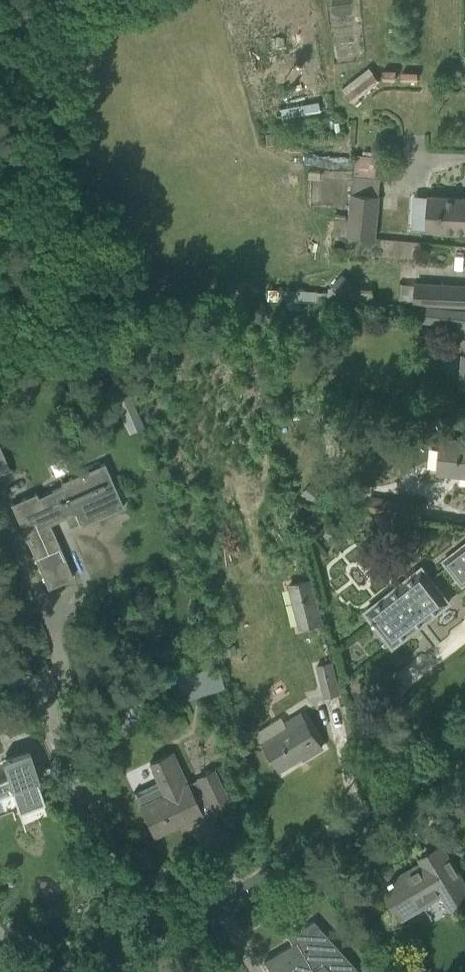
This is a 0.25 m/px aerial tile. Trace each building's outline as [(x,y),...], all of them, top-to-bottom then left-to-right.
[(353,101),(380,80),(369,66),(342,87),(353,101)] [(350,188),(347,235),(376,238),(379,191),(350,188)] [(464,233),(464,198),(427,196),(426,231),(438,231),(464,233)] [(334,219),(333,231),(345,232),(346,219),(334,219)] [(415,283),(414,303),(464,306),(464,286),(415,283)] [(423,306),(421,320),(457,323),(464,324),(464,310),(423,306)] [(455,336),(464,338),(464,324),(457,323),(455,336)] [(126,384),(112,391),(122,414),(136,407),(126,384)] [(439,441),(437,474),(464,476),(464,443),(439,441)] [(10,466),(0,446),(0,471),(10,466)] [(123,507),(115,489),(104,463),(58,481),(60,487),(34,498),(31,491),(9,500),(47,589),(72,578),(49,524),(74,513),(80,526),(123,507)] [(367,510),(421,520),(424,503),(393,498),(392,500),(370,496),(367,510)] [(443,561),(462,585),(464,583),(464,544),(443,561)] [(423,567),(365,611),(380,631),(392,646),(410,633),(405,627),(427,610),(432,616),(449,602),(437,586),(423,567)] [(288,584),(300,631),(325,625),(313,578),(288,584)] [(233,645),(224,647),(226,656),(235,654),(233,645)] [(339,693),(331,661),(317,665),(325,696),(339,693)] [(180,674),(185,696),(220,688),(214,665),(180,674)] [(119,711),(107,716),(112,728),(123,723),(119,711)] [(302,711),(260,737),(281,769),(300,757),(301,759),(323,746),(302,711)] [(11,790),(18,812),(44,804),(36,780),(38,779),(29,751),(1,760),(7,776),(0,778),(0,794),(11,790)] [(203,817),(194,799),(187,784),(186,784),(171,754),(149,764),(158,782),(134,794),(153,835),(179,823),(181,828),(203,817)] [(213,770),(197,778),(213,812),(229,805),(213,770)] [(393,904),(402,919),(440,896),(448,908),(464,898),(464,886),(451,863),(441,846),(421,858),(424,862),(382,886),(393,904)] [(314,922),(288,938),(292,945),(263,962),(270,971),(358,971),(314,922)]
